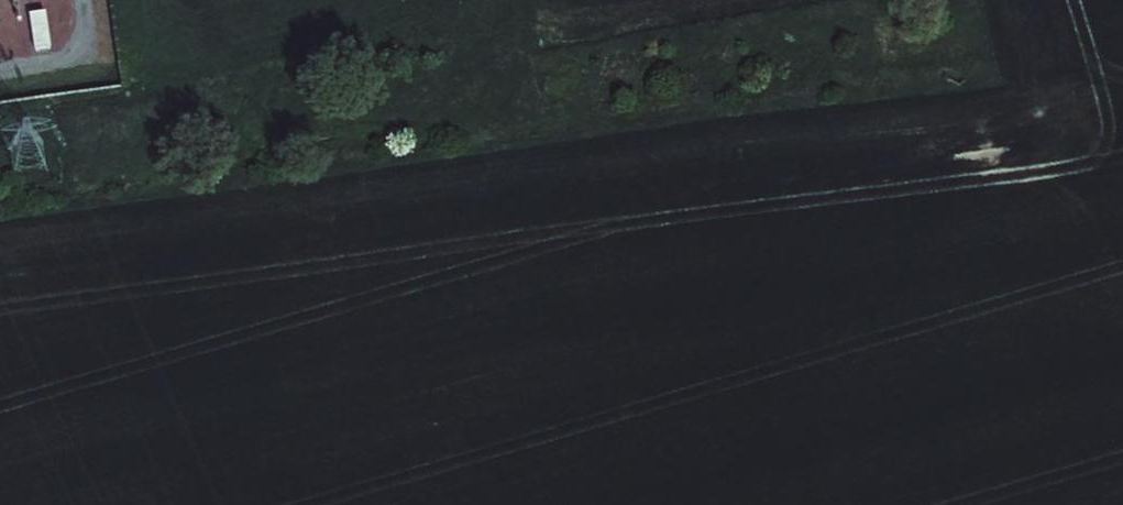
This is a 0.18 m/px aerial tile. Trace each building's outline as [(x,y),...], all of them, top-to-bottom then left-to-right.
[(29,11),(35,49),(52,47),(46,8),(29,11)]
